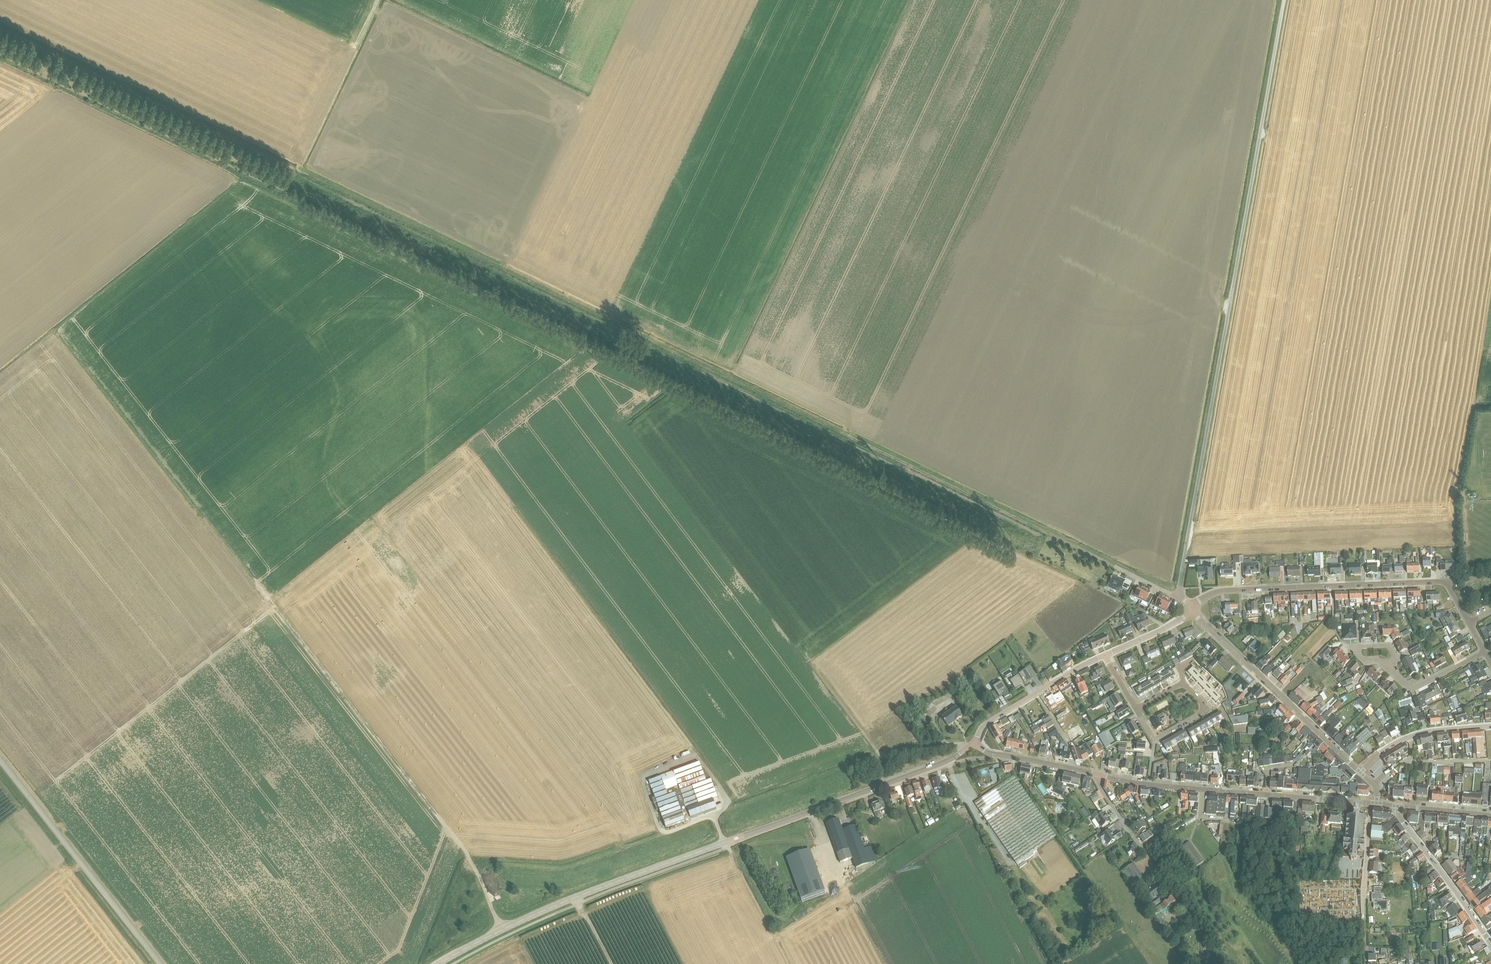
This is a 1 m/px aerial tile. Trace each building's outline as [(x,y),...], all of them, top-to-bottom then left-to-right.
[(1426,556),(1427,557),(1423,557),(1424,568),(1431,568),(1430,556),(1433,556),(1433,553),(1435,553),(1435,548),(1433,548),(1429,549),(1429,554),(1428,554),(1426,556)] [(1244,556),(1239,556),(1240,563),(1244,563),(1244,564),(1244,575),(1252,575),(1252,573),(1259,573),(1259,563),(1251,564),(1251,560),(1244,561),(1244,556)] [(1315,567),(1308,568),(1308,575),(1315,575),(1315,576),(1320,576),(1320,568),(1324,568),(1324,561),(1323,557),(1317,558),(1317,562),(1317,567),(1315,567)] [(1402,562),(1405,562),(1404,557),(1400,557),(1400,566),(1395,566),(1395,573),(1403,573),(1402,562)] [(1390,563),(1393,563),(1393,558),(1390,558),(1390,561),(1387,561),(1387,565),(1388,565),(1388,567),(1383,567),(1383,574),(1390,573),(1390,563)] [(1446,570),(1453,570),(1453,561),(1452,561),(1441,562),(1441,558),(1437,558),(1437,567),(1441,566),(1441,571),(1446,571),(1446,570)] [(1233,571),(1236,571),(1236,565),(1232,565),(1232,568),(1229,568),(1229,564),(1224,564),(1224,568),(1221,568),(1221,576),(1233,576),(1233,571)] [(1368,574),(1378,574),(1377,564),(1367,565),(1368,574)] [(1206,577),(1212,576),(1212,565),(1205,565),(1205,566),(1198,566),(1198,573),(1205,573),(1206,577)] [(1336,575),(1341,574),(1341,565),(1331,566),(1331,576),(1336,575)] [(1354,574),(1361,573),(1360,565),(1354,566),(1354,565),(1349,565),(1350,575),(1354,575),(1354,574)] [(1294,577),(1300,577),(1300,567),(1288,568),(1288,577),(1294,576),(1294,577)] [(1270,578),(1280,578),(1280,568),(1276,568),(1276,570),(1270,570),(1270,578)] [(1111,581),(1109,584),(1112,585),(1111,588),(1118,592),(1118,593),(1118,592),(1119,590),(1122,591),(1122,592),(1124,588),(1128,590),(1131,583),(1121,578),(1120,579),(1121,579),(1120,580),(1113,576),(1111,579),(1110,580),(1111,581)] [(1131,595),(1131,596),(1140,600),(1142,595),(1145,590),(1139,587),(1138,588),(1135,587),(1131,595)] [(1142,595),(1140,600),(1149,604),(1153,595),(1152,595),(1150,594),(1150,593),(1145,590),(1142,595)] [(1282,608),(1281,595),(1274,595),(1274,602),(1278,602),(1279,609),(1282,608)] [(1155,596),(1151,605),(1160,610),(1165,600),(1159,597),(1159,598),(1155,596)] [(1272,619),(1275,618),(1274,611),(1273,605),(1272,605),(1272,599),(1263,599),(1263,604),(1265,604),(1265,607),(1267,607),(1267,609),(1268,609),(1269,610),(1271,610),(1272,619)] [(1165,600),(1160,610),(1169,614),(1174,605),(1171,604),(1170,603),(1171,602),(1165,600)] [(1258,611),(1258,603),(1248,604),(1248,612),(1258,611)] [(1241,614),(1240,606),(1238,606),(1238,605),(1231,605),(1231,610),(1234,610),(1235,614),(1235,616),(1232,616),(1231,616),(1231,618),(1232,620),(1233,620),(1240,620),(1240,619),(1240,614),(1241,614)] [(1437,611),(1436,611),(1436,618),(1440,617),(1442,620),(1441,621),(1445,628),(1449,626),(1456,623),(1451,615),(1448,617),(1446,614),(1444,611),(1437,611)] [(1132,613),(1129,615),(1129,616),(1132,622),(1135,621),(1139,630),(1140,631),(1146,629),(1145,627),(1150,625),(1147,618),(1145,614),(1139,617),(1139,615),(1134,618),(1132,613)] [(1237,627),(1235,629),(1231,625),(1232,624),(1230,622),(1225,627),(1227,629),(1226,630),(1230,634),(1231,633),(1234,635),(1239,630),(1237,627)] [(1460,630),(1456,623),(1449,626),(1453,634),(1450,635),(1452,638),(1458,635),(1456,632),(1460,630)] [(1125,635),(1132,632),(1129,625),(1118,630),(1121,637),(1122,639),(1126,637),(1125,635)] [(1345,639),(1357,638),(1356,625),(1344,626),(1345,639)] [(1374,637),(1374,625),(1363,625),(1362,626),(1363,629),(1363,638),(1374,637)] [(1489,639),(1490,643),(1490,626),(1487,628),(1486,627),(1481,629),(1487,640),(1489,639)] [(1399,634),(1396,627),(1383,628),(1383,636),(1391,636),(1394,641),(1401,637),(1402,638),(1404,637),(1411,634),(1408,630),(1399,634)] [(1196,639),(1198,637),(1201,634),(1195,629),(1194,630),(1192,628),(1189,629),(1189,628),(1183,631),(1186,638),(1192,635),(1196,639)] [(1280,640),(1286,634),(1282,630),(1276,636),(1280,640)] [(1095,638),(1089,641),(1093,650),(1104,645),(1105,646),(1110,643),(1107,638),(1108,637),(1107,636),(1106,636),(1106,635),(1095,640),(1095,638)] [(1460,647),(1463,653),(1470,649),(1467,643),(1462,635),(1456,638),(1458,641),(1461,639),(1464,645),(1460,647)] [(1170,648),(1169,646),(1176,643),(1173,636),(1161,641),(1164,648),(1165,650),(1170,648)] [(1261,649),(1263,646),(1256,639),(1253,641),(1248,647),(1248,648),(1248,649),(1250,651),(1251,650),(1255,655),(1261,649)] [(1211,655),(1216,649),(1209,643),(1210,642),(1207,640),(1201,646),(1211,655)] [(1400,653),(1408,649),(1403,640),(1403,641),(1395,644),(1400,653)] [(1193,653),(1201,645),(1198,642),(1190,650),(1193,653)] [(1463,653),(1460,647),(1456,649),(1453,644),(1452,642),(1448,644),(1447,643),(1444,645),(1448,651),(1451,650),(1452,652),(1453,651),(1456,657),(1463,653)] [(1088,654),(1083,645),(1082,643),(1079,645),(1080,647),(1079,647),(1084,656),(1088,654)] [(1183,654),(1185,653),(1180,643),(1177,644),(1181,655),(1183,654)] [(1420,648),(1422,647),(1420,644),(1418,645),(1409,649),(1411,653),(1417,650),(1420,648)] [(1275,645),(1267,652),(1270,656),(1278,649),(1275,645)] [(1150,657),(1159,653),(1157,647),(1149,650),(1148,647),(1144,648),(1147,656),(1142,658),(1145,664),(1152,661),(1150,657)] [(1328,647),(1320,655),(1324,659),(1332,651),(1328,647)] [(1420,648),(1417,650),(1411,653),(1412,656),(1418,653),(1421,651),(1423,650),(1422,647),(1420,648)] [(1345,667),(1350,661),(1343,654),(1344,653),(1340,649),(1332,657),(1336,661),(1337,660),(1345,667)] [(1190,650),(1185,653),(1183,654),(1186,660),(1193,655),(1190,650)] [(1133,653),(1119,659),(1123,667),(1124,666),(1130,664),(1131,665),(1136,662),(1133,653)] [(1183,654),(1181,655),(1178,657),(1178,658),(1180,662),(1181,663),(1186,660),(1183,654)] [(1062,659),(1061,660),(1067,670),(1072,667),(1072,666),(1073,665),(1074,664),(1068,655),(1062,659)] [(1258,665),(1257,667),(1262,671),(1264,668),(1267,665),(1266,664),(1271,658),(1268,655),(1266,657),(1265,657),(1264,659),(1262,661),(1260,663),(1258,665)] [(1442,655),(1432,661),(1433,662),(1435,667),(1436,668),(1446,662),(1442,655)] [(1229,672),(1234,666),(1224,656),(1219,662),(1229,672)] [(1412,656),(1409,657),(1402,661),(1406,668),(1416,664),(1412,656)] [(1212,668),(1218,662),(1216,659),(1210,665),(1212,668)] [(1292,667),(1294,666),(1297,663),(1292,659),(1288,663),(1292,667)] [(1067,670),(1061,660),(1060,660),(1056,663),(1059,667),(1059,668),(1063,673),(1067,670)] [(1265,671),(1263,673),(1268,677),(1270,674),(1271,675),(1274,672),(1277,669),(1274,665),(1275,663),(1274,662),(1268,667),(1265,671)] [(1284,669),(1288,664),(1285,662),(1273,675),(1278,680),(1282,675),(1280,673),(1281,671),(1284,669)] [(1356,671),(1359,667),(1355,663),(1349,669),(1351,671),(1348,674),(1354,679),(1359,674),(1356,671)] [(1302,664),(1300,667),(1295,672),(1298,675),(1305,667),(1302,664)] [(1416,664),(1406,668),(1410,676),(1417,673),(1416,672),(1419,670),(1416,664)] [(1470,670),(1469,670),(1473,676),(1476,674),(1484,670),(1480,664),(1472,668),(1470,670)] [(1093,681),(1105,675),(1101,667),(1091,672),(1093,675),(1090,676),(1093,681)] [(1200,675),(1193,667),(1187,672),(1195,680),(1200,675)] [(1380,682),(1378,680),(1382,676),(1375,670),(1376,670),(1373,667),(1367,674),(1376,682),(1378,684),(1380,682)] [(1134,674),(1132,669),(1126,671),(1128,677),(1129,677),(1134,674)] [(1171,669),(1162,674),(1166,681),(1175,676),(1171,669)] [(1029,675),(1030,675),(1026,670),(1025,671),(1019,674),(1018,674),(1019,675),(1014,677),(1015,679),(1010,682),(1015,690),(1023,685),(1022,684),(1024,683),(1025,685),(1033,680),(1032,679),(1031,679),(1029,675)] [(1333,676),(1336,679),(1341,673),(1338,670),(1333,676)] [(1472,682),(1469,684),(1471,687),(1476,684),(1475,682),(1479,680),(1480,681),(1488,676),(1484,670),(1476,674),(1473,676),(1470,678),(1472,682)] [(1044,673),(1049,680),(1052,678),(1047,671),(1044,673)] [(1289,671),(1279,681),(1283,685),(1289,679),(1287,678),(1291,674),(1290,673),(1289,671)] [(1162,674),(1153,679),(1157,686),(1166,681),(1162,674)] [(1207,682),(1200,675),(1195,680),(1202,688),(1207,682)] [(1244,691),(1249,685),(1239,676),(1234,680),(1238,684),(1235,687),(1237,689),(1241,685),(1244,687),(1242,689),(1244,691)] [(1065,679),(1057,685),(1062,693),(1071,687),(1065,679)] [(1153,679),(1144,684),(1148,691),(1157,686),(1153,679)] [(1077,681),(1075,682),(1077,686),(1078,690),(1080,693),(1081,695),(1084,694),(1085,695),(1085,696),(1087,695),(1088,694),(1088,693),(1086,688),(1083,681),(1082,682),(1080,683),(1079,680),(1077,681)] [(1380,686),(1391,697),(1398,689),(1391,683),(1390,684),(1386,680),(1380,686)] [(992,692),(991,693),(995,700),(999,698),(1000,698),(996,692),(999,690),(1003,696),(1004,698),(1005,698),(1004,697),(1009,694),(1010,695),(1010,694),(1007,689),(1006,690),(1005,687),(1006,687),(1002,681),(995,686),(993,687),(995,691),(992,692)] [(1104,694),(1107,692),(1114,688),(1109,681),(1105,684),(1103,681),(1096,685),(1099,689),(1100,688),(1104,694)] [(1479,684),(1481,687),(1484,694),(1485,695),(1486,694),(1487,694),(1490,693),(1489,692),(1490,691),(1490,682),(1487,684),(1486,681),(1479,684)] [(1214,690),(1207,682),(1202,688),(1209,695),(1214,690)] [(1144,684),(1135,689),(1139,696),(1148,691),(1144,684)] [(1418,697),(1421,706),(1421,708),(1427,706),(1425,702),(1441,694),(1436,685),(1432,687),(1433,689),(1421,694),(1422,695),(1418,697)] [(1257,699),(1263,693),(1259,688),(1256,691),(1254,690),(1251,693),(1246,697),(1249,700),(1253,695),(1257,699)] [(1298,688),(1289,697),(1298,706),(1307,696),(1298,688)] [(1222,698),(1214,690),(1209,695),(1216,703),(1222,698)] [(1245,696),(1241,692),(1234,700),(1234,701),(1237,704),(1245,696)] [(1321,696),(1316,699),(1317,701),(1309,705),(1307,703),(1301,709),(1306,714),(1312,708),(1326,700),(1327,699),(1324,693),(1321,696)] [(1052,694),(1045,698),(1050,706),(1055,703),(1056,705),(1062,701),(1057,694),(1053,696),(1052,694)] [(1094,705),(1091,707),(1093,709),(1095,708),(1099,706),(1100,706),(1103,704),(1108,701),(1112,708),(1110,710),(1112,713),(1113,712),(1116,710),(1115,708),(1115,707),(1122,703),(1117,694),(1110,698),(1109,699),(1108,696),(1101,700),(1097,702),(1094,705)] [(1406,701),(1411,699),(1409,694),(1395,700),(1398,706),(1403,704),(1404,705),(1407,704),(1406,701)] [(1268,704),(1273,710),(1280,702),(1273,696),(1272,696),(1271,696),(1268,700),(1260,702),(1259,702),(1260,706),(1268,704)] [(1363,709),(1367,705),(1360,698),(1357,701),(1356,702),(1363,709)] [(1280,702),(1273,710),(1282,717),(1281,718),(1281,719),(1282,720),(1285,716),(1286,717),(1290,712),(1283,705),(1282,704),(1280,702)] [(1484,711),(1482,711),(1483,718),(1486,718),(1486,720),(1490,719),(1490,703),(1486,703),(1487,708),(1484,708),(1484,711)] [(1312,718),(1324,706),(1321,704),(1320,705),(1314,711),(1312,709),(1307,714),(1312,718)] [(1325,705),(1324,706),(1312,718),(1316,723),(1321,717),(1320,716),(1322,714),(1322,713),(1325,710),(1327,707),(1325,705)] [(949,712),(948,710),(940,716),(944,721),(944,722),(945,723),(947,726),(956,719),(957,720),(962,716),(956,707),(949,712)] [(1120,720),(1129,714),(1125,708),(1116,713),(1120,720)] [(1423,713),(1423,712),(1416,715),(1415,712),(1413,712),(1412,709),(1411,709),(1411,708),(1400,711),(1402,718),(1403,718),(1405,721),(1403,722),(1405,727),(1412,725),(1411,722),(1417,720),(1418,722),(1425,719),(1423,713)] [(1467,716),(1465,712),(1463,712),(1462,708),(1458,710),(1459,713),(1455,715),(1457,724),(1468,720),(1468,722),(1473,721),(1471,715),(1467,716)] [(1327,713),(1317,724),(1321,728),(1326,723),(1330,719),(1328,717),(1329,715),(1331,713),(1329,711),(1327,713)] [(1438,718),(1437,714),(1437,711),(1430,712),(1431,724),(1441,723),(1440,718),(1438,718)] [(1282,720),(1281,719),(1277,720),(1277,722),(1282,721),(1283,722),(1284,721),(1285,722),(1288,719),(1290,722),(1295,717),(1290,712),(1286,717),(1285,716),(1282,720)] [(1020,713),(1015,717),(1018,722),(1020,721),(1021,720),(1021,719),(1023,718),(1020,713)] [(1215,716),(1219,722),(1225,719),(1221,713),(1215,716)] [(1333,729),(1340,722),(1336,718),(1334,716),(1335,715),(1329,720),(1327,723),(1331,728),(1327,732),(1328,734),(1329,734),(1329,735),(1333,739),(1335,737),(1338,734),(1333,729)] [(1033,732),(1051,721),(1048,716),(1035,724),(1033,725),(1034,727),(1032,729),(1033,732)] [(1164,721),(1166,720),(1164,716),(1160,718),(1153,723),(1157,730),(1162,727),(1160,723),(1162,722),(1163,723),(1164,722),(1164,721)] [(1219,722),(1215,716),(1210,719),(1214,726),(1219,722)] [(1210,719),(1205,722),(1208,729),(1214,726),(1210,719)] [(1388,730),(1392,738),(1398,734),(1395,728),(1397,727),(1394,720),(1388,723),(1391,728),(1388,730)] [(1054,726),(1051,721),(1033,732),(1035,734),(1043,729),(1044,730),(1047,728),(1048,729),(1054,726)] [(1132,735),(1139,731),(1134,723),(1129,725),(1128,722),(1122,726),(1124,731),(1128,728),(1132,735)] [(1205,722),(1199,726),(1203,732),(1204,734),(1208,732),(1206,730),(1208,729),(1205,722)] [(993,734),(1000,731),(998,727),(1002,725),(1001,723),(990,729),(993,734)] [(1291,728),(1294,731),(1291,734),(1293,737),(1297,732),(1299,734),(1304,728),(1300,724),(1299,725),(1296,723),(1291,728)] [(1077,724),(1071,727),(1075,734),(1077,737),(1083,734),(1078,725),(1077,724)] [(1199,726),(1194,729),(1197,735),(1203,732),(1199,726)] [(1312,733),(1306,727),(1301,733),(1305,737),(1301,741),(1303,743),(1312,733)] [(1370,728),(1368,730),(1373,736),(1379,745),(1384,742),(1380,736),(1378,738),(1376,735),(1374,732),(1370,728)] [(1197,735),(1194,729),(1188,732),(1192,738),(1197,735)] [(1363,746),(1373,736),(1368,730),(1367,729),(1356,739),(1353,742),(1345,750),(1351,756),(1358,749),(1356,747),(1360,743),(1363,746)] [(1003,737),(1000,731),(993,734),(996,739),(1000,737),(1002,741),(1004,739),(1009,732),(1008,730),(1003,737)] [(1385,730),(1380,733),(1383,739),(1389,735),(1385,730)] [(1185,731),(1180,735),(1183,741),(1189,738),(1185,731)] [(1344,731),(1335,740),(1340,746),(1346,741),(1349,738),(1350,737),(1344,731)] [(1475,731),(1468,732),(1469,738),(1474,738),(1474,739),(1473,740),(1473,742),(1474,754),(1477,753),(1475,731)] [(1011,733),(1009,732),(1004,739),(1002,741),(1007,742),(1006,747),(1012,748),(1014,741),(1007,739),(1011,733)] [(1309,745),(1307,747),(1309,749),(1310,748),(1311,748),(1313,746),(1314,745),(1318,739),(1319,739),(1313,733),(1312,734),(1308,739),(1310,741),(1309,742),(1308,744),(1309,745)] [(1460,739),(1460,733),(1452,733),(1453,740),(1452,740),(1453,754),(1457,754),(1456,744),(1455,744),(1454,740),(1460,739)] [(1348,740),(1341,747),(1345,750),(1353,742),(1351,740),(1354,736),(1352,734),(1349,738),(1349,739),(1348,741),(1348,740)] [(1443,743),(1443,734),(1437,735),(1438,740),(1435,741),(1435,748),(1441,747),(1441,745),(1441,743),(1443,743)] [(1448,734),(1443,734),(1443,743),(1444,747),(1452,747),(1452,745),(1451,739),(1448,739),(1448,734)] [(1183,741),(1180,735),(1174,738),(1178,744),(1183,741)] [(1421,739),(1417,740),(1418,746),(1422,745),(1423,749),(1425,749),(1426,751),(1426,755),(1429,754),(1429,751),(1429,750),(1426,737),(1420,738),(1421,739)] [(1178,744),(1174,738),(1169,741),(1172,747),(1178,744)] [(1091,741),(1086,744),(1090,750),(1091,749),(1095,756),(1101,753),(1100,752),(1104,749),(1100,742),(1096,745),(1093,740),(1091,741)] [(1314,745),(1316,747),(1311,752),(1315,756),(1319,752),(1318,751),(1319,749),(1324,744),(1320,740),(1314,745)] [(1062,741),(1061,744),(1060,750),(1062,750),(1060,756),(1066,758),(1066,759),(1069,759),(1073,760),(1071,752),(1070,750),(1067,746),(1065,742),(1062,741)] [(1172,747),(1169,741),(1163,744),(1167,750),(1172,747)] [(1029,744),(1019,742),(1018,749),(1024,750),(1025,746),(1028,747),(1029,744)] [(1077,746),(1075,748),(1083,761),(1093,755),(1090,750),(1086,744),(1079,748),(1077,746)] [(1331,750),(1324,744),(1319,749),(1321,751),(1321,752),(1322,753),(1323,752),(1326,755),(1331,750)] [(1398,747),(1405,759),(1407,758),(1405,755),(1404,755),(1404,754),(1408,751),(1404,744),(1398,747)] [(1040,748),(1039,754),(1046,755),(1047,748),(1048,746),(1045,745),(1044,747),(1041,746),(1040,748)] [(1398,747),(1393,751),(1397,758),(1401,756),(1402,757),(1401,757),(1403,760),(1405,759),(1398,747)] [(1083,761),(1075,748),(1071,749),(1076,761),(1082,762),(1083,761)] [(1331,750),(1326,755),(1325,757),(1328,759),(1327,760),(1328,761),(1335,754),(1331,750)] [(1393,751),(1387,754),(1394,765),(1396,764),(1395,762),(1394,762),(1393,761),(1397,758),(1393,751)] [(1297,762),(1303,756),(1301,753),(1295,760),(1297,762)] [(1331,766),(1339,758),(1335,754),(1328,761),(1327,763),(1331,766)] [(1394,765),(1387,754),(1382,757),(1386,765),(1390,762),(1391,763),(1391,764),(1392,767),(1394,765)] [(1339,758),(1331,766),(1332,767),(1338,767),(1343,766),(1346,765),(1339,758)] [(1109,760),(1108,767),(1114,768),(1118,769),(1120,761),(1120,760),(1114,759),(1113,761),(1109,760)] [(1135,765),(1134,776),(1136,776),(1143,777),(1144,770),(1145,767),(1140,767),(1139,764),(1138,761),(1136,761),(1135,765)] [(718,798),(714,788),(716,787),(715,782),(712,783),(711,779),(704,769),(702,769),(699,762),(693,764),(684,767),(648,781),(655,798),(652,799),(656,810),(659,809),(666,828),(716,809),(713,800),(718,798)] [(1128,771),(1130,762),(1127,762),(1126,764),(1123,763),(1121,770),(1128,771)] [(1004,772),(1012,771),(1011,763),(1001,765),(1002,773),(998,774),(999,778),(1004,777),(1004,772)] [(1040,804),(1043,802),(1043,801),(1044,801),(1035,789),(1033,790),(1032,788),(1027,782),(1027,780),(1027,777),(1029,778),(1031,767),(1022,765),(1020,774),(1023,774),(1023,776),(1020,776),(1022,779),(1030,789),(1029,789),(1040,804)] [(1212,776),(1211,784),(1218,784),(1219,777),(1218,773),(1222,772),(1221,765),(1216,766),(1211,766),(1211,772),(1214,772),(1214,773),(1214,774),(1214,776),(1214,777),(1212,776)] [(1338,767),(1332,767),(1330,768),(1330,775),(1337,774),(1341,777),(1344,774),(1350,768),(1346,765),(1345,766),(1343,766),(1338,767)] [(1167,780),(1168,773),(1167,773),(1167,769),(1165,769),(1166,766),(1163,766),(1162,768),(1159,768),(1158,774),(1162,775),(1162,780),(1167,780)] [(1186,768),(1186,781),(1194,782),(1195,771),(1195,769),(1195,766),(1193,766),(1192,768),(1190,768),(1190,770),(1189,770),(1189,768),(1186,768)] [(1299,770),(1298,788),(1298,790),(1319,792),(1340,793),(1340,782),(1339,779),(1325,780),(1324,766),(1316,767),(1316,769),(1313,769),(1313,771),(1312,770),(1299,770)] [(1368,770),(1375,776),(1377,774),(1370,767),(1368,770)] [(1346,776),(1343,777),(1343,779),(1344,783),(1345,783),(1350,781),(1351,781),(1352,780),(1354,778),(1357,775),(1350,768),(1344,774),(1346,776)] [(1240,782),(1240,773),(1237,772),(1236,774),(1228,773),(1228,781),(1240,782)] [(1056,787),(1054,792),(1063,796),(1065,791),(1062,789),(1062,786),(1067,787),(1066,788),(1070,788),(1071,780),(1073,780),(1073,777),(1074,777),(1075,776),(1064,774),(1063,778),(1059,777),(1058,784),(1057,787),(1056,787)] [(1404,799),(1405,799),(1405,789),(1406,781),(1405,781),(1405,775),(1400,774),(1399,781),(1402,781),(1402,785),(1402,786),(1389,785),(1389,788),(1388,791),(1389,791),(1388,794),(1393,794),(1393,798),(1398,799),(1399,799),(1404,799)] [(1020,868),(1027,863),(1025,861),(1038,852),(1036,850),(1057,836),(1015,775),(976,802),(1020,868)] [(1463,784),(1464,779),(1464,776),(1456,775),(1456,778),(1455,783),(1455,784),(1463,784)] [(1071,780),(1070,788),(1074,789),(1074,788),(1074,786),(1082,787),(1084,781),(1082,780),(1080,780),(1080,777),(1075,776),(1074,777),(1073,777),(1073,780),(1071,780)] [(1285,776),(1284,790),(1286,790),(1293,790),(1294,779),(1294,778),(1294,777),(1288,777),(1285,776)] [(1350,783),(1349,794),(1351,794),(1369,796),(1370,795),(1370,787),(1366,783),(1363,781),(1360,778),(1359,777),(1356,779),(1355,779),(1356,779),(1357,782),(1356,782),(1356,784),(1350,783)] [(1405,789),(1405,799),(1412,800),(1413,793),(1414,785),(1415,777),(1411,777),(1410,785),(1412,785),(1412,788),(1410,788),(1410,790),(1405,789)] [(932,780),(934,788),(934,789),(935,789),(935,792),(939,791),(939,788),(941,788),(939,778),(932,780)] [(1082,788),(1082,790),(1090,792),(1090,789),(1091,787),(1090,786),(1089,786),(1090,780),(1091,779),(1090,779),(1086,778),(1084,778),(1084,781),(1082,787),(1082,788)] [(1427,787),(1414,785),(1413,793),(1417,793),(1417,796),(1428,797),(1429,787),(1431,787),(1431,781),(1428,780),(1427,787)] [(912,782),(914,790),(916,797),(914,798),(915,801),(920,800),(919,797),(921,796),(918,789),(920,788),(918,781),(912,782)] [(936,798),(930,781),(927,782),(927,781),(922,783),(926,793),(930,791),(933,799),(934,799),(935,804),(938,802),(936,798)] [(1340,782),(1340,793),(1342,793),(1342,794),(1349,794),(1350,783),(1350,781),(1345,783),(1344,783),(1343,783),(1340,782)] [(1039,782),(1035,785),(1042,794),(1046,792),(1039,782)] [(1114,795),(1112,796),(1109,789),(1110,783),(1104,782),(1103,788),(1111,801),(1114,800),(1114,799),(1115,799),(1115,798),(1115,797),(1114,796),(1114,795)] [(1481,807),(1490,808),(1490,798),(1490,785),(1483,784),(1482,793),(1481,807)] [(1138,797),(1137,795),(1138,788),(1130,786),(1129,792),(1130,793),(1132,794),(1133,796),(1134,796),(1134,798),(1135,798),(1137,803),(1135,803),(1136,805),(1137,806),(1141,804),(1139,800),(1138,797)] [(1431,787),(1429,801),(1432,802),(1437,802),(1438,798),(1438,794),(1435,794),(1435,791),(1434,791),(1434,788),(1434,786),(1431,786),(1431,787)] [(912,806),(909,797),(914,795),(911,787),(905,790),(907,797),(905,798),(909,808),(912,806)] [(1151,789),(1150,796),(1155,796),(1154,801),(1158,804),(1158,796),(1161,797),(1164,797),(1165,792),(1162,791),(1159,791),(1159,790),(1151,789)] [(1128,790),(1124,792),(1127,797),(1128,796),(1131,801),(1131,802),(1134,801),(1130,793),(1129,792),(1128,790)] [(1127,797),(1124,792),(1119,795),(1117,796),(1119,800),(1121,799),(1122,800),(1127,797)] [(1472,797),(1472,792),(1470,792),(1464,792),(1462,805),(1471,806),(1472,797)] [(1482,793),(1472,792),(1472,797),(1471,806),(1481,806),(1481,807),(1482,793)] [(897,793),(890,795),(892,801),(896,799),(899,798),(897,793)] [(1194,814),(1197,814),(1198,811),(1198,809),(1199,795),(1191,794),(1190,803),(1195,803),(1194,811),(1193,811),(1193,813),(1194,814)] [(1216,815),(1217,812),(1218,802),(1219,795),(1210,795),(1209,802),(1207,802),(1206,815),(1216,815)] [(1217,812),(1225,813),(1227,796),(1219,795),(1218,802),(1217,812)] [(1239,797),(1232,797),(1232,803),(1231,803),(1231,813),(1230,819),(1230,820),(1232,821),(1234,819),(1234,817),(1235,807),(1238,807),(1239,797)] [(1247,815),(1247,818),(1250,819),(1250,808),(1254,808),(1253,814),(1256,815),(1255,815),(1257,815),(1258,807),(1258,799),(1248,798),(1247,806),(1247,815)] [(886,809),(883,801),(881,802),(880,801),(877,801),(877,803),(872,805),(874,813),(876,812),(878,818),(881,816),(880,812),(881,812),(881,810),(886,809)] [(1048,801),(1042,806),(1047,813),(1054,808),(1048,801)] [(1273,811),(1272,818),(1281,818),(1282,807),(1282,801),(1273,801),(1273,806),(1273,810),(1273,811)] [(1314,816),(1315,804),(1303,803),(1303,806),(1299,806),(1298,815),(1303,815),(1303,812),(1306,812),(1306,815),(1306,816),(1314,816)] [(1258,807),(1257,815),(1257,819),(1265,820),(1266,810),(1266,807),(1258,807)] [(1080,811),(1086,819),(1089,816),(1088,814),(1084,808),(1084,809),(1080,811)] [(1383,822),(1384,810),(1374,809),(1373,823),(1373,827),(1378,827),(1378,823),(1381,824),(1381,820),(1383,820),(1382,822),(1383,822)] [(1387,810),(1384,810),(1383,822),(1385,822),(1386,822),(1386,820),(1388,820),(1388,824),(1396,818),(1394,816),(1391,818),(1391,816),(1392,816),(1392,813),(1392,812),(1387,811),(1387,810)] [(1340,829),(1341,820),(1342,816),(1342,815),(1335,815),(1335,813),(1333,811),(1331,811),(1330,813),(1330,814),(1329,814),(1329,816),(1322,815),(1321,825),(1320,827),(1319,827),(1319,828),(1321,828),(1321,832),(1325,832),(1325,825),(1328,826),(1329,824),(1333,825),(1332,832),(1337,833),(1337,834),(1340,834),(1340,829)] [(1107,819),(1108,818),(1106,815),(1105,816),(1103,813),(1100,815),(1098,812),(1092,816),(1094,820),(1096,818),(1099,822),(1098,824),(1100,826),(1101,827),(1102,827),(1109,822),(1107,819)] [(1342,816),(1341,820),(1342,820),(1342,821),(1347,822),(1347,824),(1347,829),(1346,829),(1347,829),(1346,834),(1346,839),(1345,839),(1344,839),(1343,850),(1344,850),(1343,857),(1349,858),(1350,858),(1352,860),(1351,860),(1352,860),(1355,860),(1355,861),(1355,860),(1357,859),(1357,858),(1357,856),(1362,857),(1362,859),(1364,859),(1366,841),(1365,840),(1365,841),(1364,841),(1365,836),(1365,835),(1365,831),(1366,831),(1366,830),(1365,830),(1366,826),(1366,825),(1366,821),(1367,821),(1367,820),(1366,820),(1366,818),(1367,818),(1367,817),(1366,818),(1365,818),(1365,816),(1364,815),(1362,815),(1362,814),(1362,815),(1361,816),(1360,816),(1360,812),(1359,812),(1356,812),(1355,812),(1355,813),(1354,813),(1354,814),(1354,815),(1355,815),(1355,816),(1354,816),(1348,816),(1348,815),(1347,816),(1348,816),(1342,816)] [(1425,825),(1426,814),(1410,813),(1408,814),(1408,821),(1409,824),(1416,824),(1416,827),(1420,827),(1421,831),(1417,833),(1420,837),(1424,835),(1425,825)] [(1449,826),(1450,817),(1438,815),(1437,824),(1445,825),(1444,826),(1449,826)] [(1174,831),(1174,832),(1186,825),(1187,826),(1196,820),(1195,819),(1195,818),(1194,817),(1188,820),(1187,818),(1183,821),(1184,822),(1172,829),(1174,831)] [(1450,817),(1449,826),(1449,832),(1455,832),(1455,827),(1461,828),(1462,818),(1450,817)] [(1378,827),(1373,827),(1372,833),(1377,833),(1377,834),(1384,834),(1387,834),(1394,829),(1400,825),(1400,824),(1396,818),(1388,824),(1382,829),(1382,828),(1378,827)] [(1467,825),(1466,827),(1469,827),(1472,828),(1471,830),(1470,837),(1473,837),(1474,836),(1474,835),(1475,819),(1470,819),(1469,818),(1467,818),(1467,825)] [(838,819),(826,824),(841,863),(853,859),(856,869),(865,865),(876,861),(871,847),(864,849),(860,839),(864,838),(863,834),(859,836),(855,826),(842,830),(838,819)] [(1482,820),(1475,819),(1474,835),(1477,835),(1477,829),(1481,829),(1481,827),(1482,820)] [(1489,820),(1482,820),(1481,827),(1481,829),(1480,835),(1484,836),(1487,836),(1488,828),(1489,820)] [(1138,832),(1140,831),(1141,834),(1146,830),(1144,828),(1146,827),(1141,821),(1134,826),(1138,832)] [(1302,828),(1301,835),(1311,836),(1312,829),(1309,828),(1309,822),(1303,822),(1303,828),(1302,828)] [(1166,824),(1163,827),(1164,829),(1169,835),(1173,833),(1172,832),(1168,826),(1166,824)] [(1400,825),(1394,829),(1398,835),(1394,838),(1397,842),(1402,839),(1400,836),(1405,832),(1400,825)] [(1101,835),(1099,837),(1101,840),(1103,838),(1105,839),(1109,844),(1116,839),(1117,840),(1123,837),(1119,831),(1113,835),(1112,833),(1111,833),(1109,830),(1101,835)] [(1148,839),(1153,835),(1150,830),(1145,834),(1144,833),(1140,837),(1144,843),(1148,839)] [(800,835),(806,849),(811,847),(806,832),(800,835)] [(1408,835),(1402,839),(1397,842),(1401,847),(1404,844),(1406,847),(1403,850),(1405,853),(1406,852),(1415,845),(1411,839),(1408,835)] [(1081,848),(1088,843),(1087,842),(1080,847),(1080,846),(1074,850),(1075,852),(1081,848)] [(1189,842),(1180,849),(1194,868),(1204,861),(1189,842)] [(1432,853),(1435,857),(1441,852),(1437,847),(1439,846),(1437,842),(1432,846),(1433,848),(1430,850),(1432,852),(1432,853)] [(1129,856),(1131,855),(1133,858),(1140,853),(1138,850),(1139,849),(1135,844),(1131,847),(1132,848),(1127,852),(1129,856)] [(1415,845),(1406,852),(1410,857),(1414,854),(1414,855),(1414,854),(1416,857),(1417,856),(1418,856),(1422,853),(1416,845),(1415,845)] [(810,850),(787,859),(802,899),(825,890),(810,850)] [(1375,858),(1381,858),(1382,854),(1380,854),(1380,853),(1387,854),(1387,851),(1370,850),(1370,858),(1375,858)] [(1418,856),(1409,863),(1410,869),(1414,868),(1414,867),(1420,863),(1419,862),(1426,858),(1422,853),(1418,856)] [(1381,858),(1375,858),(1375,863),(1371,863),(1370,873),(1378,873),(1379,863),(1385,864),(1386,859),(1381,858)] [(1450,876),(1461,868),(1456,866),(1455,867),(1450,860),(1442,866),(1450,876)] [(1471,873),(1472,861),(1468,861),(1466,875),(1461,878),(1455,883),(1461,890),(1471,883),(1474,880),(1476,878),(1471,873)] [(1146,882),(1134,863),(1122,872),(1134,890),(1146,882)] [(1431,865),(1428,867),(1428,874),(1430,877),(1429,877),(1433,883),(1440,878),(1431,865)] [(1461,868),(1450,876),(1455,883),(1461,878),(1466,875),(1463,872),(1461,868)] [(1441,879),(1435,883),(1438,888),(1437,889),(1439,892),(1447,887),(1446,886),(1441,879)] [(1471,883),(1461,890),(1466,897),(1469,894),(1470,895),(1473,893),(1472,892),(1473,891),(1472,889),(1470,889),(1470,888),(1473,886),(1471,883)] [(1150,909),(1160,902),(1157,898),(1157,899),(1155,897),(1162,892),(1157,885),(1146,892),(1151,899),(1153,901),(1147,905),(1150,909)] [(1373,896),(1372,896),(1372,899),(1372,903),(1373,903),(1373,905),(1374,908),(1377,908),(1380,908),(1381,908),(1381,910),(1381,911),(1386,911),(1386,910),(1386,908),(1386,903),(1388,903),(1388,902),(1388,901),(1385,901),(1383,901),(1381,901),(1381,898),(1383,898),(1383,893),(1383,890),(1383,887),(1378,888),(1374,888),(1374,893),(1373,894),(1373,896)] [(1469,894),(1466,897),(1471,904),(1489,891),(1487,889),(1482,893),(1479,889),(1478,889),(1473,893),(1470,895),(1469,894)] [(1471,904),(1475,910),(1482,904),(1481,902),(1487,898),(1489,901),(1490,900),(1490,889),(1489,891),(1471,904)] [(1443,908),(1449,904),(1447,902),(1452,899),(1448,893),(1439,899),(1441,903),(1439,904),(1440,906),(1438,907),(1440,909),(1441,908),(1442,909),(1443,908)] [(1160,918),(1163,916),(1160,913),(1175,901),(1172,896),(1152,911),(1153,914),(1158,919),(1161,923),(1163,921),(1160,918)] [(1489,901),(1475,911),(1481,919),(1487,915),(1490,913),(1490,900),(1489,901)] [(1450,903),(1449,904),(1443,908),(1445,911),(1447,910),(1452,919),(1460,915),(1462,914),(1460,911),(1455,904),(1452,906),(1450,903)] [(1470,920),(1465,912),(1462,914),(1460,915),(1452,919),(1448,920),(1449,931),(1452,929),(1452,925),(1451,923),(1458,920),(1459,922),(1461,921),(1463,925),(1470,920)] [(1481,919),(1488,930),(1490,928),(1490,919),(1490,913),(1487,915),(1481,919)] [(1449,931),(1449,938),(1455,936),(1462,933),(1462,932),(1464,930),(1469,936),(1477,931),(1470,920),(1463,925),(1462,925),(1452,929),(1449,931)] [(1479,940),(1470,945),(1473,950),(1470,952),(1472,955),(1474,953),(1484,948),(1479,940)] [(1376,955),(1369,955),(1369,962),(1376,962),(1377,963),(1380,962),(1379,962),(1379,958),(1385,958),(1385,961),(1387,961),(1388,960),(1385,950),(1381,949),(1381,955),(1376,955)]
